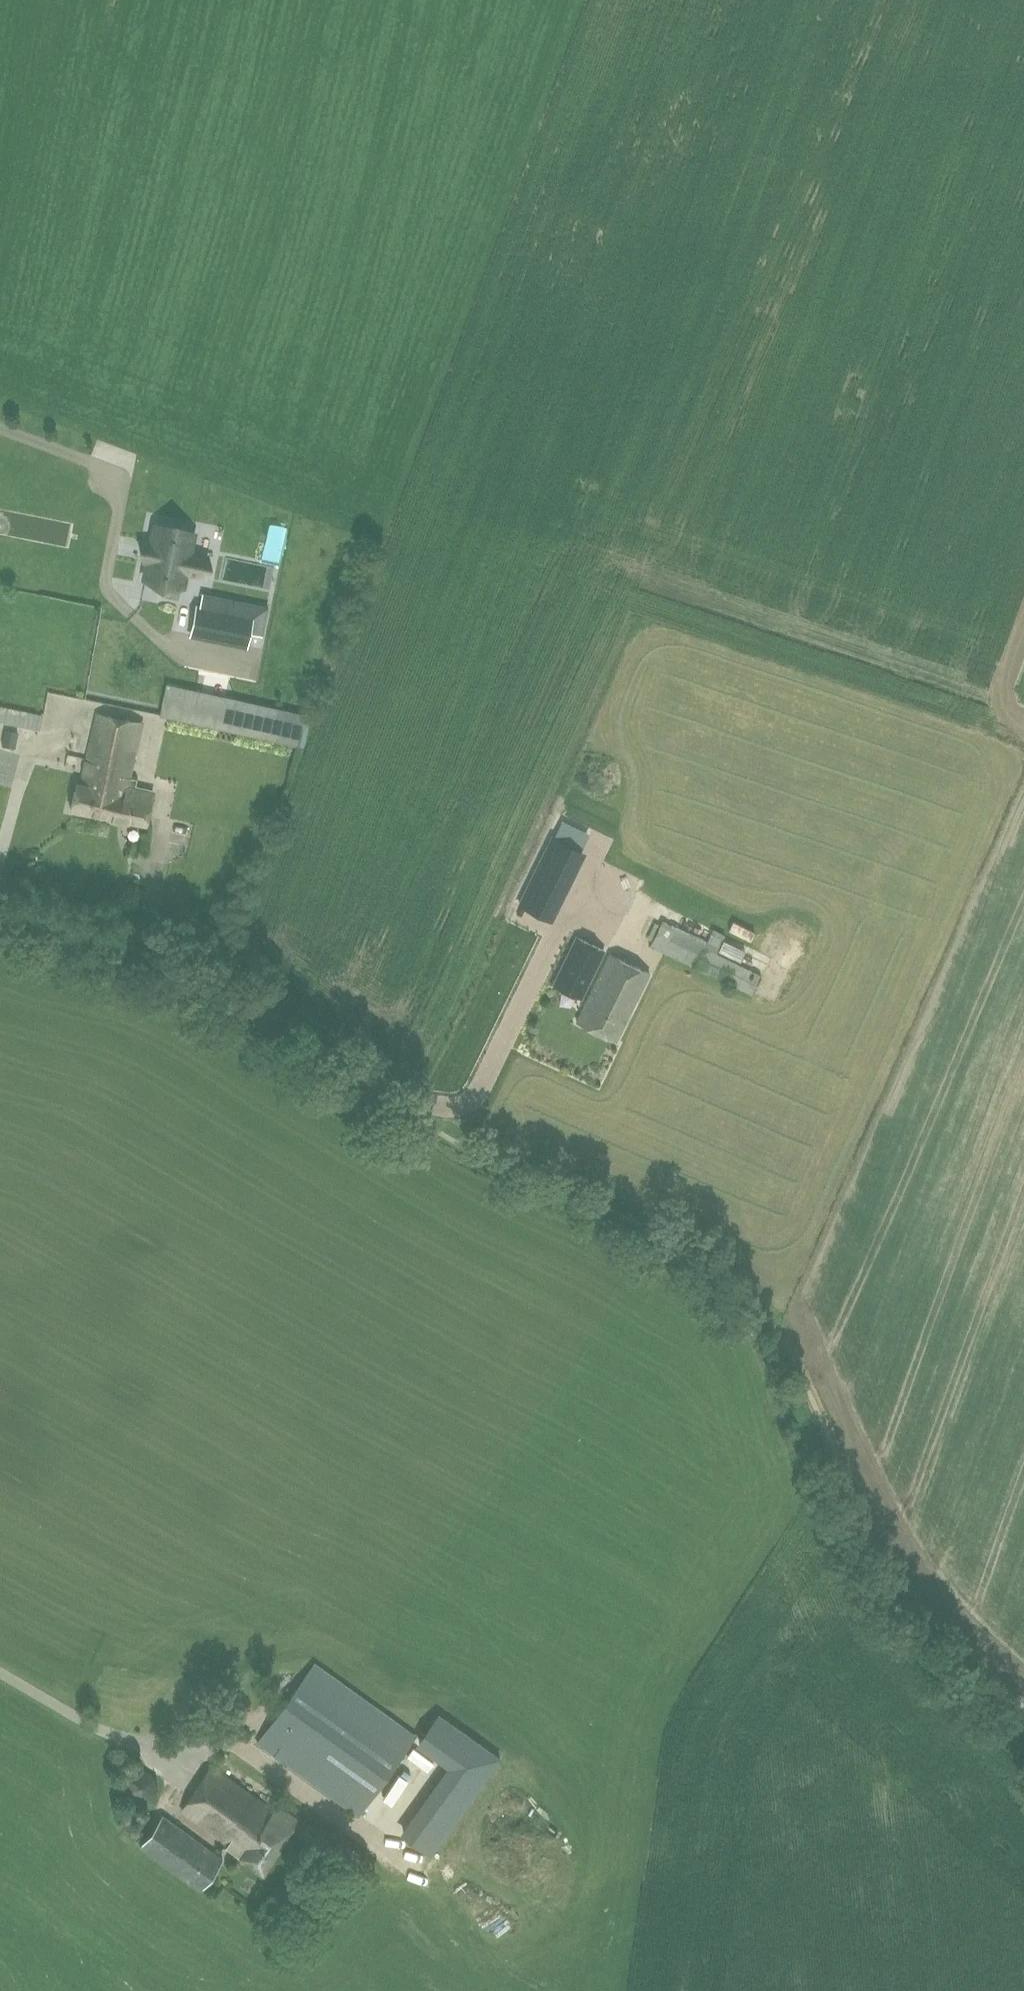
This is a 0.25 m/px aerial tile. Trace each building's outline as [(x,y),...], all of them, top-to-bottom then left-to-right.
[(192,532),(157,525),(155,524),(155,526),(151,546),(151,548),(150,556),(149,555),(149,557),(145,577),(144,579),(146,579),(164,582),(162,594),(177,597),(180,586),(181,586),(182,587),(183,585),(182,585),(185,571),(203,575),(207,556),(189,553),(193,534),(193,532),(192,531),(192,532)] [(247,644),(252,616),(197,605),(192,633),(247,644)] [(258,717),(258,696),(244,696),(244,717),(258,717)] [(0,706),(0,722),(40,729),(43,714),(0,706)] [(70,809),(106,817),(110,797),(123,799),(125,790),(151,795),(152,792),(126,786),(139,722),(95,713),(80,784),(75,783),(70,809)] [(6,729),(3,745),(16,748),(19,731),(6,729)] [(145,825),(151,795),(125,790),(123,799),(110,797),(106,817),(145,825)] [(552,835),(520,902),(548,916),(581,849),(552,835)] [(700,953),(705,935),(672,926),(667,944),(700,953)] [(602,950),(577,938),(555,984),(580,997),(602,950)] [(649,973),(610,954),(576,1021),(616,1041),(649,973)] [(414,1736),(314,1664),(258,1742),(357,1814),(414,1736)] [(438,1713),(418,1740),(454,1766),(481,1785),(500,1758),(438,1713)] [(210,1766),(180,1811),(223,1839),(222,1840),(227,1843),(225,1846),(263,1872),(298,1819),(277,1805),(274,1810),(210,1766)] [(481,1785),(454,1766),(404,1836),(429,1854),(481,1785)] [(223,1858),(163,1815),(141,1846),(200,1889),(223,1858)] [(573,1895),(556,1906),(562,1915),(579,1904),(573,1895)]
